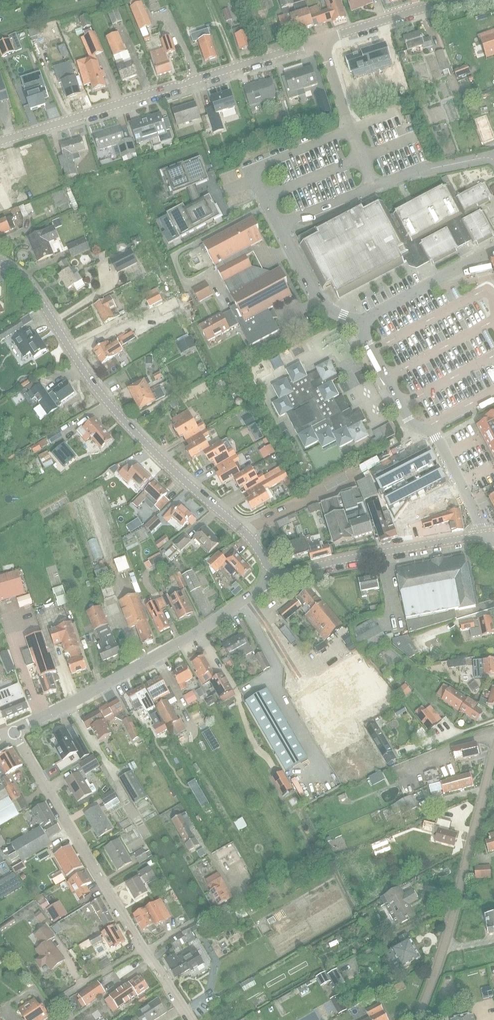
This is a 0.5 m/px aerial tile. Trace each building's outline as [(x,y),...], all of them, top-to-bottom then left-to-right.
[(131,6),(130,7),(133,15),(140,30),(140,31),(145,28),(152,25),(142,2),(141,2),(141,0),(129,0),(131,6)] [(261,12),(266,10),(263,0),(256,0),(261,12)] [(291,16),(288,7),(294,5),(292,0),(279,0),(284,16),(278,18),(284,36),(296,32),(294,24),(291,16)] [(323,11),(326,21),(327,21),(332,19),(332,21),(345,17),(340,0),(331,0),(326,2),(328,10),(323,11)] [(351,11),(360,7),(372,2),(371,0),(347,0),(351,11)] [(297,14),(291,16),(294,24),(296,32),(325,23),(327,22),(327,21),(326,21),(323,11),(320,12),(318,5),(308,9),(306,2),(295,5),(296,7),(294,7),(297,14)] [(108,13),(113,25),(122,21),(117,9),(108,13)] [(228,9),(222,11),(226,21),(231,19),(228,9)] [(72,28),(82,25),(83,29),(91,26),(88,17),(88,14),(79,17),(70,20),(70,21),(72,28)] [(30,38),(31,38),(32,41),(38,39),(37,36),(43,34),(41,27),(41,26),(28,30),(28,31),(30,38)] [(233,30),(239,50),(252,46),(246,26),(233,30)] [(145,28),(140,31),(143,38),(149,36),(145,28)] [(90,29),(82,32),(83,33),(85,37),(89,35),(92,34),(90,29)] [(208,30),(190,35),(192,43),(196,42),(198,41),(205,61),(217,57),(212,42),(210,37),(208,30)] [(478,36),(486,58),(493,56),(493,30),(478,36)] [(92,57),(104,52),(95,33),(92,34),(89,35),(85,37),(83,38),(92,57)] [(116,62),(123,81),(137,76),(128,51),(126,52),(118,33),(107,38),(116,62)] [(404,38),(408,50),(422,45),(423,48),(432,46),(429,38),(422,40),(420,33),(404,38)] [(157,55),(152,57),(157,76),(169,72),(172,72),(168,59),(166,55),(176,52),(171,37),(160,40),(164,50),(156,52),(157,55)] [(0,43),(0,53),(2,57),(15,52),(22,49),(18,40),(11,43),(10,39),(0,43)] [(386,44),(365,50),(373,73),(393,66),(391,61),(386,44)] [(361,54),(345,58),(350,74),(352,73),(354,79),(373,73),(365,50),(360,52),(361,54)] [(450,75),(450,76),(452,75),(452,74),(448,61),(446,61),(443,50),(435,52),(441,72),(443,71),(444,75),(449,73),(450,75)] [(70,63),(55,68),(59,83),(62,82),(67,99),(80,94),(75,78),(70,63)] [(86,66),(79,68),(85,87),(91,84),(93,90),(105,87),(101,72),(98,63),(97,63),(86,66)] [(467,65),(461,68),(464,75),(470,72),(467,65)] [(285,77),(282,78),(289,100),(299,97),(297,91),(317,84),(312,66),(285,75),(285,77)] [(9,100),(0,72),(0,103),(9,100)] [(40,72),(21,78),(31,110),(45,105),(43,100),(48,98),(40,72)] [(244,88),(249,102),(261,98),(263,102),(277,97),(271,79),(244,88)] [(475,99),(493,94),(493,89),(474,94),(475,99)] [(215,107),(206,110),(208,116),(213,129),(214,133),(224,129),(219,114),(235,109),(230,92),(212,98),(215,107)] [(324,93),(315,96),(321,115),(330,112),(324,93)] [(173,110),(178,125),(200,118),(195,103),(173,110)] [(132,123),(138,143),(159,136),(158,132),(165,130),(160,114),(132,123)] [(298,115),(293,117),(295,123),(295,124),(296,126),(301,124),(301,122),(300,121),(298,115)] [(208,116),(202,118),(206,131),(209,130),(213,129),(208,116)] [(290,118),(281,121),(283,127),(292,124),(290,118)] [(95,135),(100,151),(119,145),(123,158),(136,154),(132,140),(125,142),(120,127),(95,135)] [(79,152),(85,150),(82,139),(61,145),(65,157),(59,158),(62,169),(64,168),(67,178),(77,175),(73,162),(81,159),(79,152)] [(187,188),(190,195),(197,192),(195,185),(209,180),(200,157),(162,172),(166,183),(168,182),(173,194),(187,188)] [(446,177),(441,180),(443,185),(449,182),(446,177)] [(493,195),(493,194),(492,195),(486,184),(487,183),(487,182),(482,185),(480,182),(457,195),(451,183),(447,185),(443,187),(441,183),(394,209),(396,212),(390,216),(413,257),(410,259),(411,262),(418,263),(427,258),(430,263),(432,261),(433,264),(457,251),(456,249),(471,240),(473,244),(476,242),(477,245),(493,236),(493,234),(493,233),(493,229),(484,211),(481,212),(479,207),(490,201),(492,203),(493,203),(490,197),(493,195)] [(68,186),(62,189),(64,195),(71,192),(68,186)] [(167,214),(159,218),(166,231),(163,233),(169,244),(221,216),(209,195),(200,199),(197,192),(190,195),(193,203),(185,208),(183,204),(167,213),(167,214)] [(413,257),(390,216),(382,201),(381,202),(377,195),(360,204),(327,221),(315,227),(315,228),(297,237),(301,244),(300,246),(323,289),(331,285),(339,299),(405,264),(404,262),(409,259),(413,257)] [(73,197),(69,199),(74,210),(78,208),(73,197)] [(28,214),(30,213),(26,205),(24,206),(24,204),(10,210),(12,215),(20,212),(23,217),(28,215),(28,214)] [(11,230),(16,228),(11,216),(6,219),(6,218),(0,220),(0,235),(11,230)] [(231,310),(239,324),(250,346),(279,330),(274,321),(273,318),(275,318),(277,318),(277,317),(275,317),(272,311),(270,312),(268,309),(271,307),(280,303),(292,296),(286,285),(285,283),(287,282),(280,268),(272,272),(251,267),(246,256),(251,254),(247,248),(262,240),(256,229),(259,228),(253,217),(203,244),(215,266),(215,265),(231,294),(230,295),(236,305),(230,308),(231,310)] [(58,219),(52,221),(55,228),(62,226),(58,219)] [(28,238),(32,247),(33,246),(39,260),(53,255),(49,246),(48,246),(46,241),(57,236),(53,227),(28,238)] [(137,244),(137,242),(141,241),(139,236),(135,238),(134,237),(131,238),(134,245),(137,244)] [(67,245),(72,257),(90,250),(85,238),(67,245)] [(112,261),(118,272),(137,263),(131,251),(112,261)] [(65,260),(59,264),(62,269),(65,273),(60,276),(68,289),(74,285),(77,290),(85,285),(82,280),(78,273),(77,273),(73,267),(71,269),(69,265),(65,260)] [(193,290),(199,302),(213,294),(207,283),(193,290)] [(157,294),(146,299),(150,307),(161,301),(157,294)] [(110,297),(95,305),(105,323),(120,315),(112,300),(116,298),(114,295),(110,297)] [(230,329),(239,324),(231,310),(222,315),(222,314),(199,326),(207,341),(230,329)] [(1,340),(23,326),(19,320),(0,332),(0,339),(1,340)] [(31,329),(13,340),(23,357),(29,353),(33,359),(46,350),(38,337),(36,338),(31,329)] [(119,339),(123,346),(135,338),(131,331),(119,339)] [(196,346),(191,335),(176,343),(181,353),(196,346)] [(115,356),(114,355),(122,350),(118,342),(111,347),(108,341),(94,350),(103,364),(115,356)] [(273,403),(280,417),(286,413),(305,448),(319,441),(322,448),(336,441),(340,448),(353,441),(355,443),(366,437),(359,423),(363,421),(358,411),(347,417),(344,411),(350,408),(343,396),(335,400),(334,397),(339,395),(332,381),(339,377),(330,360),(316,367),(318,371),(316,371),(318,373),(312,376),(311,374),(308,376),(300,362),(286,369),(290,376),(272,386),(279,399),(273,403)] [(128,389),(133,399),(149,390),(147,385),(151,383),(148,378),(128,389)] [(61,404),(61,403),(74,393),(66,382),(48,394),(41,385),(28,394),(32,399),(36,397),(48,415),(60,406),(61,405),(61,404)] [(149,390),(133,399),(139,410),(155,401),(165,396),(159,385),(149,390)] [(235,400),(235,403),(236,406),(240,406),(242,404),(243,401),(241,398),(238,398),(235,400)] [(178,405),(175,399),(170,402),(173,408),(178,405)] [(191,430),(195,437),(205,431),(201,424),(196,427),(187,410),(173,418),(177,424),(174,426),(180,437),(191,430)] [(251,414),(242,419),(246,425),(254,421),(251,414)] [(475,424),(493,459),(493,414),(475,424)] [(83,437),(82,438),(85,442),(91,437),(100,449),(112,439),(94,418),(83,428),(87,433),(83,437)] [(373,432),(376,438),(371,441),(374,446),(379,443),(395,435),(389,423),(373,432)] [(47,436),(52,444),(63,437),(58,430),(47,436)] [(192,459),(204,453),(210,450),(209,449),(204,439),(209,436),(205,431),(195,437),(198,442),(186,448),(192,459)] [(258,431),(253,434),(257,440),(262,437),(258,431)] [(40,448),(50,443),(47,438),(38,443),(38,444),(31,447),(34,453),(41,449),(40,448)] [(210,450),(204,453),(210,462),(221,456),(225,463),(236,456),(232,449),(227,439),(209,449),(210,450)] [(65,443),(52,454),(64,467),(77,456),(65,443)] [(259,451),(264,459),(275,453),(271,444),(259,451)] [(17,454),(20,460),(30,455),(27,449),(17,454)] [(377,478),(374,479),(381,492),(378,493),(381,499),(384,497),(390,510),(395,519),(408,501),(410,500),(416,497),(418,496),(424,493),(442,483),(445,482),(438,468),(437,469),(435,470),(433,466),(435,465),(436,464),(429,451),(426,452),(408,462),(401,465),(400,466),(394,469),(389,471),(383,475),(377,478)] [(39,456),(45,468),(53,464),(47,452),(39,456)] [(228,468),(216,474),(223,485),(234,478),(240,475),(240,474),(243,472),(237,463),(239,461),(236,456),(225,463),(228,468)] [(119,474),(128,483),(132,480),(141,489),(151,478),(137,465),(132,470),(127,465),(119,474)] [(251,481),(255,487),(266,481),(262,474),(257,477),(251,468),(243,472),(240,474),(240,475),(234,478),(240,488),(251,481)] [(266,481),(255,487),(258,493),(246,500),(252,510),(270,500),(264,490),(269,487),(270,489),(288,478),(289,477),(284,470),(266,481)] [(358,484),(365,501),(377,495),(370,479),(358,484)] [(155,482),(133,504),(138,508),(147,499),(150,496),(158,504),(155,507),(160,512),(169,502),(164,497),(167,494),(155,482)] [(341,496),(321,503),(325,517),(333,544),(373,532),(368,517),(357,488),(352,489),(351,491),(350,491),(349,492),(348,492),(341,495),(341,496)] [(308,507),(311,512),(320,509),(318,503),(308,507)] [(368,506),(381,543),(383,544),(389,542),(391,540),(397,537),(394,527),(389,513),(387,512),(383,514),(379,503),(368,506)] [(192,516),(181,506),(178,510),(174,506),(163,518),(169,522),(173,518),(183,527),(187,522),(191,525),(196,520),(192,516)] [(422,521),(424,528),(450,521),(452,532),(463,529),(460,509),(447,512),(447,513),(431,518),(431,519),(422,521)] [(148,529),(151,533),(162,523),(158,520),(155,517),(145,526),(148,529)] [(277,522),(279,528),(290,523),(288,517),(277,522)] [(140,521),(129,528),(131,532),(142,524),(140,521)] [(295,527),(298,535),(303,534),(301,525),(295,527)] [(194,537),(209,552),(220,542),(205,527),(194,537)] [(174,544),(181,551),(191,542),(184,535),(174,544)] [(305,539),(309,553),(311,560),(331,555),(329,545),(323,546),(322,540),(321,540),(320,535),(311,537),(310,535),(305,537),(305,539)] [(165,537),(156,544),(159,549),(169,542),(165,537)] [(289,559),(309,553),(305,539),(285,545),(289,559)] [(164,554),(171,561),(179,552),(173,546),(167,552),(164,554)] [(219,552),(207,563),(216,573),(222,567),(232,577),(237,571),(243,577),(250,570),(233,551),(225,558),(219,552)] [(148,559),(155,572),(167,567),(160,553),(148,559)] [(401,593),(406,619),(409,633),(457,618),(456,617),(455,609),(459,608),(459,609),(476,606),(467,563),(465,555),(444,560),(444,558),(432,560),(432,562),(397,569),(399,576),(398,576),(401,593)] [(130,568),(126,556),(114,559),(118,572),(130,568)] [(25,594),(18,570),(0,575),(0,601),(25,594)] [(183,576),(191,592),(200,587),(192,571),(183,576)] [(174,575),(181,590),(187,587),(180,572),(174,575)] [(358,579),(361,592),(362,592),(362,597),(368,595),(367,591),(379,588),(377,575),(358,579)] [(56,602),(58,607),(68,604),(62,586),(53,589),(54,595),(55,594),(58,601),(56,602)] [(305,616),(325,640),(343,626),(323,601),(321,603),(309,588),(296,599),(279,613),(285,621),(302,607),(302,606),(306,603),(311,611),(305,616)] [(167,595),(162,598),(167,607),(169,606),(170,609),(173,608),(179,619),(186,616),(188,616),(190,615),(191,613),(193,612),(183,592),(169,598),(167,595)] [(147,621),(148,621),(138,594),(120,601),(130,628),(136,626),(143,644),(154,640),(147,621)] [(29,595),(17,599),(20,607),(32,603),(29,595)] [(167,607),(162,598),(146,606),(160,633),(170,628),(161,610),(167,607)] [(102,653),(100,654),(103,661),(121,653),(100,606),(87,612),(95,631),(96,631),(101,642),(98,643),(102,653)] [(460,622),(462,631),(470,629),(471,638),(481,636),(493,634),(490,616),(478,619),(460,622)] [(76,659),(67,661),(71,674),(86,669),(83,657),(82,657),(79,648),(71,622),(57,627),(57,628),(49,630),(54,645),(62,643),(65,653),(73,651),(76,659)] [(378,626),(377,627),(375,622),(354,634),(356,639),(354,640),(362,654),(387,640),(384,635),(378,626)] [(296,640),(285,626),(280,630),(291,644),(296,640)] [(21,651),(26,666),(35,663),(39,674),(38,675),(44,694),(56,690),(54,682),(58,680),(55,673),(56,673),(48,650),(48,649),(47,649),(41,633),(25,638),(28,648),(21,651)] [(235,638),(223,645),(229,657),(238,652),(241,657),(252,651),(242,634),(235,638)] [(348,635),(341,639),(345,645),(352,640),(348,635)] [(392,639),(393,645),(409,658),(418,653),(408,635),(392,639)] [(352,642),(347,645),(351,650),(355,647),(352,642)] [(271,667),(262,652),(255,656),(263,671),(271,667)] [(203,655),(191,662),(196,671),(195,672),(202,686),(210,682),(216,692),(219,698),(233,691),(226,679),(222,673),(216,677),(212,670),(203,655)] [(227,657),(223,660),(227,667),(232,665),(227,657)] [(448,661),(449,668),(466,666),(465,658),(448,661)] [(473,661),(474,678),(484,678),(484,675),(493,675),(493,659),(473,661)] [(365,660),(302,697),(325,735),(393,695),(365,660)] [(11,661),(4,664),(8,673),(15,670),(11,661)] [(172,673),(182,691),(187,688),(185,683),(193,678),(186,666),(172,673)] [(160,676),(144,685),(149,694),(156,706),(167,700),(168,702),(176,698),(170,688),(168,690),(160,676)] [(474,681),(468,686),(473,692),(479,686),(474,681)] [(18,684),(6,689),(16,714),(29,709),(18,684)] [(405,684),(397,691),(402,698),(411,691),(405,684)] [(444,684),(436,695),(442,699),(441,700),(458,712),(459,710),(477,722),(483,713),(475,707),(477,704),(467,698),(467,699),(450,687),(449,688),(444,684)] [(143,686),(127,695),(136,711),(142,708),(145,713),(147,712),(148,714),(154,724),(155,726),(152,727),(156,735),(159,733),(167,729),(163,722),(154,707),(148,695),(143,686)] [(490,698),(489,700),(481,697),(479,703),(487,705),(488,704),(493,706),(493,687),(493,686),(491,693),(489,692),(489,694),(487,694),(486,697),(490,698)] [(0,692),(0,710),(4,719),(16,714),(6,689),(0,692)] [(267,689),(245,702),(286,772),(307,759),(267,689)] [(189,693),(184,696),(188,705),(194,701),(189,693)] [(212,697),(205,701),(208,706),(215,702),(212,697)] [(99,710),(107,724),(116,719),(115,718),(116,718),(122,721),(133,740),(140,736),(129,717),(128,718),(119,700),(118,700),(99,710)] [(170,730),(169,731),(172,737),(174,736),(175,736),(186,730),(181,720),(179,721),(167,700),(160,704),(155,706),(164,721),(167,727),(168,727),(170,730)] [(417,716),(428,730),(442,720),(430,706),(417,716)] [(82,720),(87,729),(90,727),(98,741),(111,734),(98,711),(82,720)] [(367,729),(388,764),(397,758),(392,750),(376,724),(373,720),(365,725),(367,729)] [(55,747),(62,760),(76,752),(80,759),(89,755),(80,739),(73,743),(65,729),(54,735),(59,745),(55,747)] [(111,741),(116,751),(120,749),(115,739),(111,741)] [(216,742),(209,746),(212,751),(219,747),(216,742)] [(451,749),(454,761),(478,755),(475,743),(451,749)] [(9,796),(12,801),(21,796),(14,783),(12,785),(6,775),(23,765),(13,748),(0,756),(0,781),(9,796)] [(79,764),(85,774),(99,766),(93,756),(79,764)] [(424,773),(428,786),(441,781),(436,769),(424,773)] [(118,778),(134,804),(146,797),(130,771),(118,778)] [(381,771),(370,777),(374,784),(384,778),(381,771)] [(282,772),(272,778),(282,795),(292,789),(282,772)] [(79,773),(65,781),(77,801),(91,793),(96,790),(93,784),(87,787),(79,773)] [(441,783),(429,786),(431,793),(443,790),(444,794),(473,786),(470,773),(446,780),(446,781),(441,782),(441,783)] [(195,780),(188,784),(202,808),(209,804),(195,780)] [(9,796),(0,781),(0,802),(9,796)] [(100,798),(103,802),(105,805),(117,798),(114,795),(112,791),(100,798)] [(391,806),(395,814),(401,811),(403,814),(417,807),(411,795),(391,806)] [(12,801),(9,796),(0,802),(0,823),(1,825),(20,814),(12,801)] [(33,812),(41,827),(42,826),(49,838),(61,831),(46,805),(33,812)] [(85,814),(98,838),(112,830),(98,806),(85,814)] [(172,820),(182,837),(188,834),(186,830),(189,828),(190,830),(194,828),(186,812),(172,820)] [(242,818),(234,822),(239,831),(247,826),(242,818)] [(436,842),(454,847),(458,834),(447,832),(448,828),(450,828),(452,822),(438,818),(436,825),(440,826),(436,842)] [(42,826),(41,827),(12,844),(16,851),(18,856),(22,862),(52,845),(48,838),(49,838),(42,826)] [(188,834),(182,837),(189,851),(199,845),(190,830),(189,828),(186,830),(188,834)] [(491,839),(486,841),(489,852),(493,850),(493,832),(489,834),(491,839)] [(104,848),(118,870),(131,862),(118,840),(104,848)] [(55,855),(54,855),(66,876),(70,874),(82,868),(73,853),(70,846),(60,852),(55,855)] [(233,846),(216,856),(224,870),(234,865),(239,873),(246,869),(233,846)] [(134,854),(139,864),(149,859),(148,857),(152,856),(149,851),(145,853),(142,849),(134,854)] [(202,849),(196,852),(200,858),(205,855),(202,849)] [(313,849),(306,852),(308,857),(315,854),(313,849)] [(47,850),(36,856),(40,861),(50,855),(47,850)] [(16,851),(9,855),(11,860),(18,856),(16,851)] [(153,859),(147,863),(149,867),(156,863),(153,859)] [(475,866),(475,878),(491,878),(491,866),(475,866)] [(139,873),(142,878),(128,886),(135,899),(147,892),(142,885),(155,877),(149,867),(139,873)] [(84,872),(71,880),(77,891),(75,892),(79,900),(83,898),(83,899),(84,898),(84,897),(90,893),(85,886),(91,883),(84,872)] [(0,881),(0,891),(4,898),(22,887),(14,873),(0,881)] [(212,891),(210,892),(218,905),(232,897),(225,885),(220,877),(208,885),(212,891)] [(381,898),(385,905),(389,903),(401,923),(415,915),(408,904),(417,899),(412,890),(403,895),(402,893),(397,895),(394,890),(381,898)] [(91,903),(104,926),(113,921),(100,898),(91,903)] [(44,900),(38,905),(42,910),(48,905),(44,900)] [(45,910),(53,923),(66,916),(58,902),(45,910)] [(155,926),(165,921),(160,913),(164,911),(161,906),(157,907),(155,903),(134,914),(142,931),(148,927),(150,931),(152,931),(155,929),(156,927),(155,926)] [(230,916),(233,923),(247,915),(243,908),(230,916)] [(34,915),(41,923),(46,919),(39,911),(34,915)] [(485,915),(487,926),(488,935),(493,934),(493,914),(485,915)] [(1,932),(15,922),(13,918),(0,927),(0,930),(1,932)] [(194,926),(189,928),(191,932),(196,930),(200,927),(198,923),(194,926)] [(57,924),(52,928),(56,934),(61,930),(57,924)] [(102,932),(110,947),(114,944),(116,946),(125,941),(116,924),(106,930),(102,932)] [(46,963),(51,970),(64,960),(49,941),(54,937),(46,927),(35,936),(42,945),(36,951),(41,956),(36,960),(41,967),(46,963)] [(183,933),(171,940),(176,949),(187,942),(189,944),(196,940),(194,937),(191,932),(189,928),(182,932),(183,933)] [(92,944),(93,946),(103,940),(99,933),(89,939),(89,940),(92,944)] [(402,943),(391,949),(401,968),(420,958),(406,933),(399,937),(402,943)] [(89,940),(80,945),(82,950),(92,944),(89,940)] [(169,968),(175,977),(190,969),(192,971),(204,964),(194,947),(182,954),(177,957),(175,954),(165,959),(170,968),(169,968)] [(107,958),(97,964),(101,970),(111,963),(107,958)] [(327,974),(335,988),(345,982),(337,969),(327,974)] [(330,981),(325,972),(316,977),(321,986),(330,981)] [(138,976),(109,997),(118,1009),(149,988),(141,978),(140,979),(138,976)] [(240,984),(244,991),(256,985),(252,977),(240,984)] [(98,981),(79,994),(86,1006),(106,993),(98,981)] [(402,981),(394,986),(398,993),(406,988),(402,981)] [(339,995),(331,1000),(339,1014),(347,1010),(339,995)] [(25,1019),(43,1019),(48,1017),(42,1007),(40,1008),(34,999),(18,1010),(25,1019)] [(166,1012),(157,999),(140,1010),(135,1013),(140,1019),(154,1019),(166,1012)] [(365,1019),(388,1019),(379,1003),(365,1010),(369,1018),(365,1019)]
